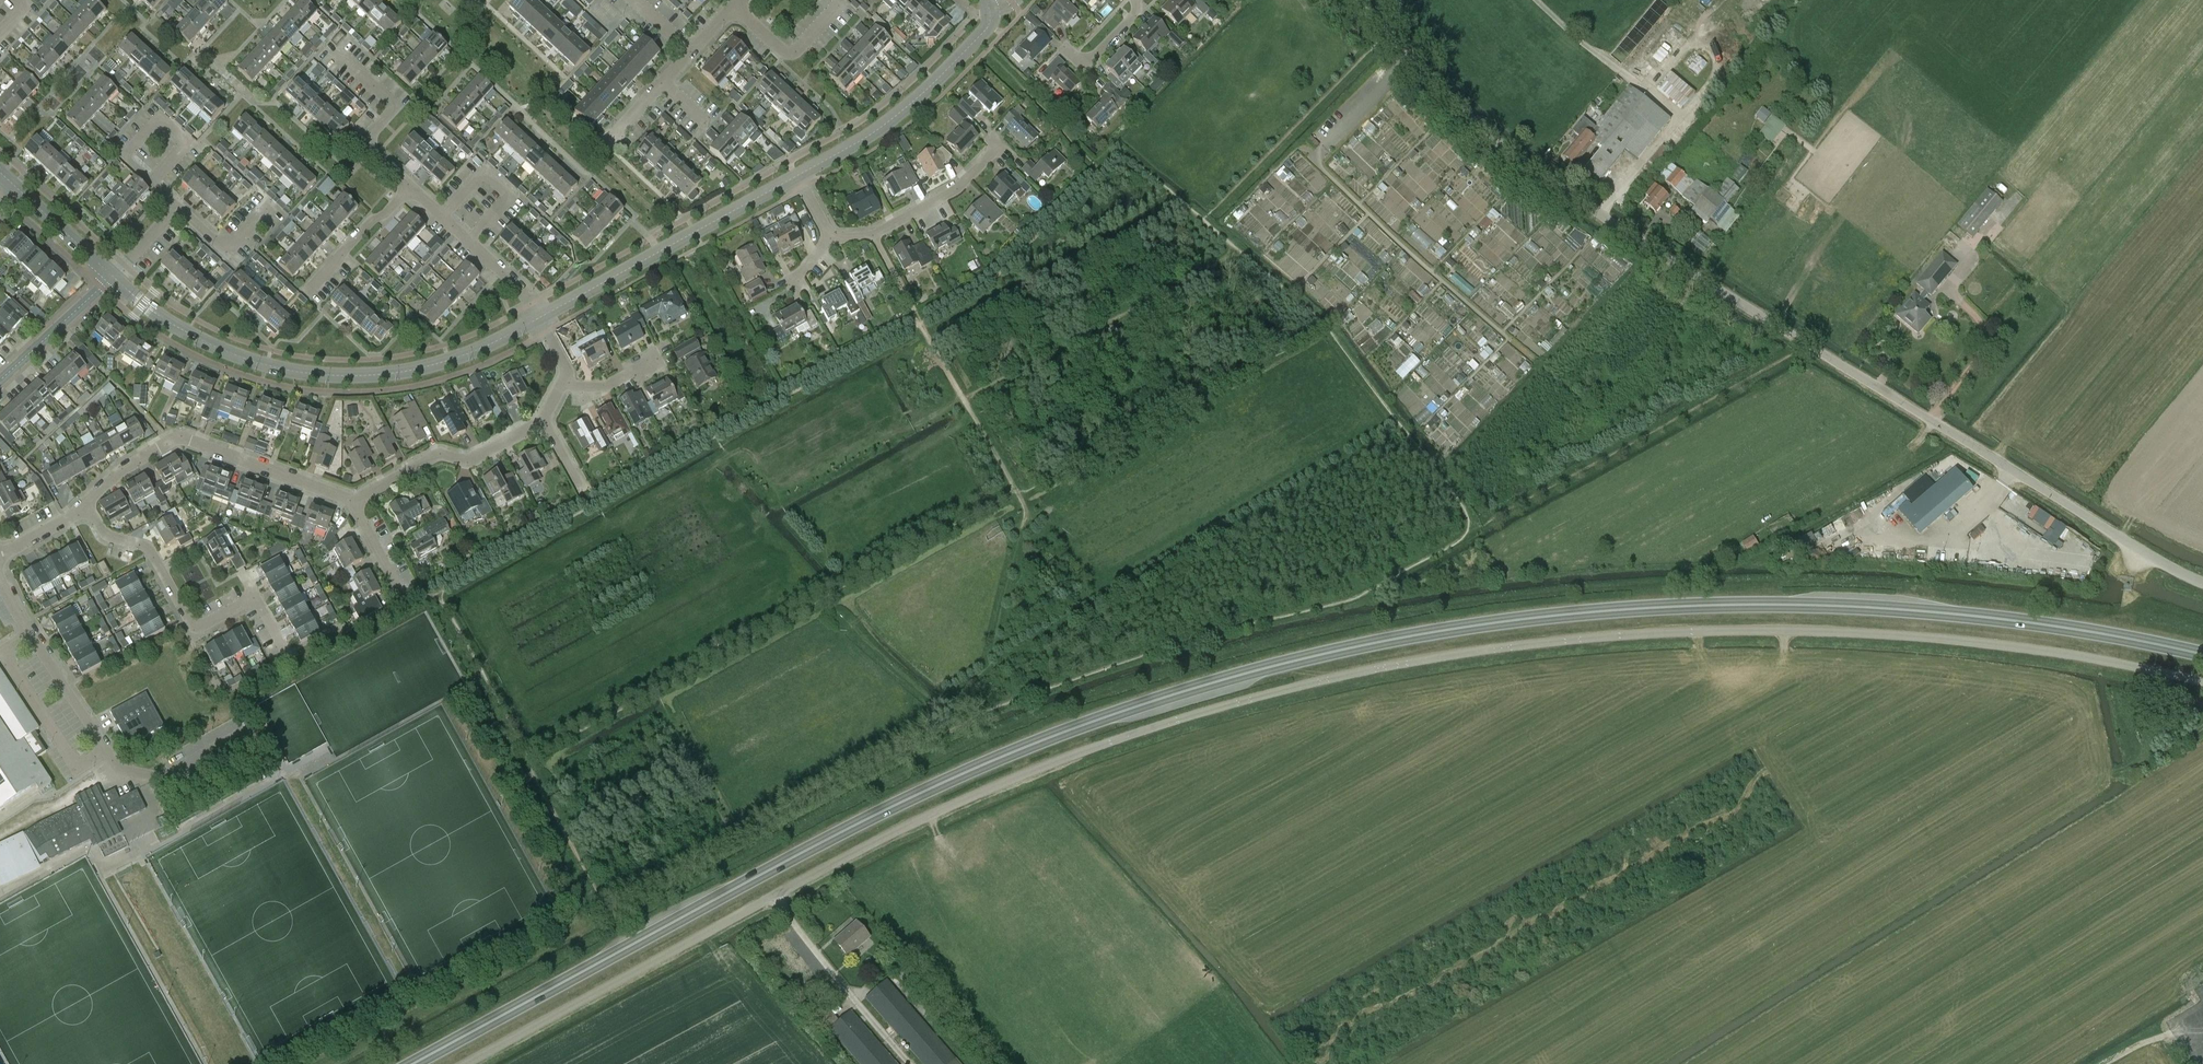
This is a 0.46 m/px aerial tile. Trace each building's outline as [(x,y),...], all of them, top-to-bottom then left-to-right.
[(37,5),(41,9),(50,0),(43,0),(40,3),(39,2),(37,5)] [(82,8),(96,21),(105,11),(94,0),(89,0),(82,8)] [(143,0),(153,10),(162,0),(143,0)] [(204,1),(218,14),(225,6),(228,4),(224,0),(205,0),(204,1)] [(308,23),(317,12),(303,0),(296,7),(294,10),(308,23)] [(358,8),(366,0),(349,0),(358,8)] [(358,8),(368,17),(381,3),(378,0),(366,0),(358,8)] [(531,0),(515,0),(509,6),(516,12),(513,15),(516,17),(531,0)] [(534,0),(531,0),(516,17),(518,19),(520,17),(526,22),(541,6),(534,0)] [(896,4),(904,11),(915,0),(900,0),(896,4)] [(904,11),(913,19),(928,3),(925,0),(915,0),(904,11)] [(1043,18),(1054,29),(1062,21),(1066,26),(1078,14),(1064,0),(1062,0),(1043,18)] [(1164,11),(1178,25),(1195,8),(1203,15),(1209,9),(1199,0),(1194,0),(1191,3),(1188,0),(1172,0),(1173,2),(1164,11)] [(1633,52),(1673,0),(1654,0),(1631,30),(1630,29),(1613,52),(1618,56),(1626,47),(1633,52)] [(204,1),(195,11),(209,24),(216,17),(218,14),(204,1)] [(676,1),(672,5),(678,10),(681,7),(676,1)] [(860,7),(854,1),(850,5),(857,10),(860,7)] [(55,2),(48,9),(52,13),(59,5),(55,2)] [(384,5),(381,3),(368,17),(378,27),(391,12),(384,5)] [(580,9),(581,9),(574,3),(570,7),(571,8),(575,11),(577,13),(580,9)] [(928,3),(913,19),(921,27),(940,6),(937,4),(933,8),(928,3)] [(860,7),(865,12),(866,13),(869,9),(863,4),(860,7)] [(167,5),(160,12),(164,16),(171,9),(167,5)] [(325,5),(322,9),(329,16),(332,12),(325,5)] [(541,6),(526,22),(532,27),(529,29),(532,32),(549,14),(541,6)] [(942,8),(940,6),(921,27),(926,32),(924,34),(925,39),(936,39),(949,25),(943,20),(945,18),(938,12),(942,8)] [(1035,7),(1030,12),(1035,17),(1041,12),(1035,7)] [(82,8),(73,18),(87,31),(96,21),(82,8)] [(287,17),(285,20),(298,33),(308,23),(294,10),(287,17)] [(1211,10),(1206,15),(1213,21),(1217,16),(1211,10)] [(209,24),(195,11),(186,21),(200,34),(206,26),(209,24)] [(686,11),(683,15),(689,20),(692,17),(686,11)] [(40,25),(44,28),(47,25),(43,22),(49,15),(46,12),(37,22),(40,25)] [(391,12),(378,27),(389,36),(402,22),(394,14),(391,12)] [(587,22),(590,19),(585,13),(581,17),(587,22)] [(1029,13),(1024,18),(1030,24),(1031,23),(1035,19),(1029,13)] [(335,14),(332,18),(339,25),(342,21),(335,14)] [(557,21),(549,14),(532,32),(535,34),(536,32),(542,37),(557,21)] [(878,24),(881,20),(875,15),(872,19),(878,24)] [(1097,15),(1094,19),(1099,24),(1102,20),(1097,15)] [(73,18),(64,28),(78,41),(87,31),(73,18)] [(415,18),(408,25),(412,29),(419,21),(415,18)] [(565,19),(561,24),(565,28),(570,23),(565,19)] [(590,19),(587,22),(593,28),(596,24),(590,19)] [(1153,19),(1133,39),(1147,52),(1160,39),(1162,41),(1168,34),(1153,19)] [(298,33),(285,20),(278,28),(275,30),(289,43),(298,33)] [(887,26),(881,20),(878,24),(884,30),(887,26)] [(200,34),(186,21),(176,31),(190,44),(197,37),(200,34)] [(565,29),(557,21),(542,37),(548,43),(546,45),(549,47),(565,29)] [(626,21),(620,27),(624,31),(629,25),(626,21)] [(40,25),(37,22),(30,29),(34,32),(40,25)] [(862,23),(859,26),(884,50),(892,41),(876,26),(871,32),(862,23)] [(345,24),(341,27),(349,34),(352,30),(345,24)] [(1019,48),(1014,54),(1022,62),(1028,56),(1033,61),(1051,43),(1049,41),(1054,36),(1042,25),(1019,48)] [(884,50),(859,26),(856,29),(865,38),(860,43),(877,58),(884,50)] [(894,40),(900,33),(894,27),(888,34),(894,40)] [(78,41),(64,28),(54,38),(68,51),(78,41)] [(326,28),(320,34),(323,37),(322,37),(326,40),(332,33),(326,28)] [(405,28),(399,35),(403,39),(409,31),(405,28)] [(574,36),(565,29),(549,47),(551,49),(553,47),(559,53),(574,36)] [(598,32),(594,37),(600,42),(607,34),(601,29),(598,32)] [(289,43),(275,30),(269,37),(266,40),(280,53),(289,43)] [(1174,31),(1167,38),(1179,49),(1186,42),(1174,31)] [(28,32),(21,39),(25,42),(31,35),(28,32)] [(340,32),(331,43),(336,48),(341,43),(346,38),(340,32)] [(615,32),(610,38),(614,41),(617,43),(622,38),(619,36),(615,32)] [(355,33),(351,37),(358,43),(362,39),(355,33)] [(424,44),(438,57),(445,49),(448,46),(434,33),(424,44)] [(906,38),(900,33),(894,40),(900,45),(906,38)] [(129,58),(142,45),(132,35),(119,49),(129,58)] [(574,36),(559,53),(564,58),(562,60),(565,63),(582,44),(574,36)] [(68,51),(54,38),(45,48),(59,61),(68,51)] [(396,38),(390,45),(394,49),(400,41),(396,38)] [(614,41),(610,38),(604,44),(608,48),(614,41)] [(644,38),(636,46),(653,61),(658,56),(660,58),(663,55),(644,38)] [(726,42),(723,45),(742,62),(750,53),(734,38),(728,44),(726,42)] [(280,53),(266,40),(259,48),(257,50),(271,63),(280,53)] [(314,47),(317,50),(323,43),(320,40),(314,47)] [(877,58),(860,43),(856,48),(846,40),(843,43),(869,67),(877,58)] [(18,42),(12,49),(15,52),(22,45),(18,42)] [(365,42),(361,46),(368,52),(372,49),(365,42)] [(869,67),(843,43),(841,46),(851,54),(845,60),(866,79),(868,77),(864,73),(869,67)] [(424,44),(415,54),(429,67),(436,59),(438,57),(424,44)] [(590,52),(582,44),(565,63),(567,65),(569,62),(576,68),(590,52)] [(152,54),(142,45),(129,58),(139,68),(152,54)] [(742,62),(723,45),(721,47),(723,49),(718,55),(734,70),(742,62)] [(908,45),(905,49),(911,55),(914,51),(908,45)] [(636,46),(629,54),(648,72),(650,69),(647,67),(653,61),(636,46)] [(314,47),(304,57),(308,60),(317,50),(314,47)] [(59,61),(45,48),(36,58),(50,70),(59,61)] [(387,48),(380,55),(384,59),(391,51),(387,48)] [(600,48),(595,53),(599,57),(604,52),(600,48)] [(1662,48),(1654,57),(1661,64),(1670,54),(1662,48)] [(250,58),(248,60),(262,73),(271,63),(257,50),(250,58)] [(1114,59),(1127,71),(1132,77),(1142,67),(1140,65),(1144,61),(1134,51),(1130,56),(1123,50),(1114,59)] [(1146,52),(1142,57),(1153,68),(1158,63),(1146,52)] [(599,57),(595,53),(589,60),(593,64),(599,57)] [(152,54),(139,68),(149,77),(162,63),(152,54)] [(429,67),(415,54),(406,64),(420,77),(426,69),(429,67)] [(648,72),(629,54),(621,62),(637,77),(643,72),(646,74),(648,72)] [(734,70),(718,55),(712,61),(710,59),(708,61),(726,78),(734,70)] [(1699,55),(1690,67),(1699,74),(1708,63),(1699,55)] [(866,79),(845,60),(841,65),(831,56),(829,59),(854,83),(861,76),(865,80),(866,79)] [(8,57),(1,64),(4,68),(11,61),(8,57)] [(308,60),(304,57),(295,66),(299,70),(308,60)] [(50,70),(36,58),(26,68),(40,81),(50,70)] [(1058,58),(1041,75),(1048,82),(1052,78),(1069,95),(1080,83),(1063,66),(1065,64),(1058,58)] [(854,83),(829,59),(826,62),(835,71),(830,77),(846,92),(854,83)] [(1127,71),(1114,59),(1106,68),(1111,74),(1107,79),(1117,89),(1121,85),(1118,81),(1127,71)] [(262,73),(248,60),(241,68),(238,70),(252,83),(262,73)] [(726,78),(708,61),(705,63),(708,66),(702,72),(718,86),(726,78)] [(637,77),(621,62),(614,71),(632,88),(635,85),(632,83),(637,77)] [(162,63),(149,77),(159,86),(172,73),(162,63)] [(299,70),(295,66),(295,67),(291,63),(288,67),(292,70),(285,77),(289,81),(299,70)] [(420,77),(406,64),(396,74),(410,87),(417,79),(420,77)] [(760,64),(757,68),(760,71),(758,74),(762,77),(768,71),(764,67),(763,68),(760,64)] [(106,65),(102,69),(109,75),(113,71),(106,65)] [(319,65),(315,68),(322,74),(326,71),(319,65)] [(580,70),(584,73),(589,68),(585,65),(580,70)] [(910,66),(905,71),(910,75),(915,70),(910,66)] [(181,93),(194,79),(184,70),(171,84),(181,93)] [(584,73),(580,70),(574,77),(578,80),(584,73)] [(902,70),(897,75),(902,80),(907,75),(902,70)] [(1028,70),(1023,75),(1028,79),(1032,75),(1028,70)] [(614,71),(606,79),(622,94),(628,88),(630,90),(632,88),(614,71)] [(1682,109),(1697,93),(1672,71),(1658,87),(1682,109)] [(26,73),(16,83),(30,96),(40,86),(26,73)] [(765,97),(784,77),(781,75),(778,78),(772,73),(757,89),(765,97)] [(116,74),(112,78),(119,85),(123,81),(116,74)] [(470,86),(484,99),(494,88),(480,76),(472,84),(470,86)] [(784,77),(765,97),(773,105),(788,89),(783,83),(786,79),(784,77)] [(895,77),(888,85),(893,90),(894,88),(901,82),(895,77)] [(1160,77),(1149,89),(1154,93),(1165,82),(1160,77)] [(104,78),(95,88),(108,101),(118,91),(104,78)] [(749,83),(753,87),(758,82),(754,78),(749,83)] [(194,79),(181,93),(191,102),(204,88),(194,79)] [(296,103),(309,89),(299,79),(286,93),(293,99),(296,103)] [(606,79),(599,87),(617,104),(619,102),(617,99),(622,94),(606,79)] [(1066,97),(1068,96),(1052,79),(1050,81),(1066,97)] [(283,80),(276,87),(280,91),(287,84),(283,80)] [(565,86),(569,90),(574,85),(569,81),(565,86)] [(963,101),(958,106),(973,120),(985,109),(989,113),(993,110),(994,111),(1003,101),(982,81),(970,94),(973,97),(966,104),(963,101)] [(30,96),(16,83),(10,90),(8,88),(5,91),(21,106),(30,96)] [(126,83),(122,87),(130,94),(133,90),(126,83)] [(338,83),(335,87),(342,93),(345,90),(338,83)] [(753,87),(749,83),(743,90),(747,94),(753,87)] [(1107,95),(1086,117),(1093,124),(1094,123),(1100,128),(1127,101),(1125,99),(1121,95),(1109,84),(1103,91),(1107,95)] [(1640,160),(1672,117),(1629,84),(1591,134),(1605,145),(1585,171),(1601,183),(1626,150),(1640,160)] [(886,85),(881,90),(886,95),(891,90),(886,85)] [(463,94),(461,96),(475,109),(484,99),(470,86),(463,94)] [(569,90),(565,86),(558,93),(563,96),(569,90)] [(599,87),(591,95),(607,110),(612,104),(615,107),(617,104),(599,87)] [(108,101),(95,88),(85,98),(99,111),(108,101)] [(204,88),(191,102),(201,111),(214,97),(204,88)] [(309,89),(296,103),(303,108),(306,112),(319,98),(309,89)] [(794,94),(788,89),(773,105),(782,112),(800,92),(798,90),(794,94)] [(274,90),(267,97),(271,101),(278,93),(274,90)] [(1125,90),(1121,95),(1125,99),(1130,95),(1125,90)] [(0,101),(0,105),(12,116),(21,106),(5,91),(4,92),(7,94),(0,101)] [(136,92),(132,96),(139,103),(143,99),(136,92)] [(346,105),(343,109),(345,111),(352,103),(352,102),(355,99),(348,92),(345,96),(349,99),(345,104),(346,105)] [(800,92),(782,112),(790,120),(805,103),(799,98),(802,94),(800,92)] [(877,92),(873,97),(877,101),(882,97),(877,92)] [(607,110),(591,95),(583,103),(602,121),(604,118),(601,116),(607,110)] [(738,95),(732,101),(736,105),(742,98),(738,95)] [(475,109),(461,96),(454,104),(452,106),(466,119),(475,109)] [(214,97),(201,111),(212,121),(225,107),(214,97)] [(85,98),(76,108),(90,121),(99,111),(85,98)] [(329,107),(319,98),(306,112),(313,118),(316,121),(329,107)] [(358,101),(355,105),(362,112),(365,108),(358,101)] [(165,112),(168,109),(170,106),(167,103),(165,106),(161,109),(162,109),(165,112)] [(602,121),(583,103),(575,112),(591,127),(597,121),(599,123),(602,121)] [(811,109),(805,103),(790,120),(798,127),(817,107),(814,105),(811,109)] [(742,104),(738,108),(745,114),(748,110),(742,104)] [(0,105),(0,124),(2,127),(12,116),(0,105)] [(466,119),(452,106),(445,114),(442,117),(456,129),(466,119)] [(505,106),(498,113),(502,117),(508,110),(505,106)] [(753,113),(759,119),(766,112),(760,106),(753,113)] [(329,107),(316,121),(323,127),(326,130),(339,116),(329,107)] [(819,109),(817,107),(798,127),(806,135),(822,119),(816,113),(819,109)] [(961,127),(947,141),(961,155),(978,137),(963,122),(968,116),(959,107),(950,116),(961,127)] [(90,121),(76,108),(67,119),(80,131),(90,121)] [(165,112),(172,119),(175,115),(168,109),(165,112)] [(1764,123),(1771,114),(1765,109),(1757,117),(1764,123)] [(1014,110),(1005,119),(1011,125),(1007,128),(1027,148),(1039,137),(1019,117),(1020,116),(1014,110)] [(132,111),(126,118),(129,121),(136,114),(132,111)] [(750,139),(755,143),(763,135),(758,130),(742,115),(736,121),(727,112),(724,115),(750,139)] [(664,114),(661,117),(671,127),(674,124),(669,118),(664,114)] [(243,139),(256,125),(248,118),(245,115),(233,129),(243,139)] [(750,139),(724,115),(721,118),(731,127),(726,132),(742,147),(750,139)] [(759,120),(753,115),(749,118),(755,124),(759,120)] [(1773,115),(1761,133),(1774,142),(1786,124),(1773,115)] [(339,116),(326,130),(333,137),(336,140),(349,125),(339,116)] [(495,117),(489,123),(493,127),(499,120),(495,117)] [(762,117),(759,120),(755,124),(761,130),(765,126),(762,124),(766,120),(762,117)] [(178,118),(175,121),(182,128),(185,124),(178,118)] [(434,119),(431,123),(438,130),(442,126),(434,119)] [(59,120),(55,124),(63,131),(66,127),(59,120)] [(505,144),(518,130),(510,122),(507,120),(494,134),(505,144)] [(123,121),(117,128),(120,131),(127,124),(123,121)] [(258,127),(256,125),(243,139),(253,148),(266,134),(258,127)] [(481,133),(484,136),(490,130),(487,126),(481,133)] [(188,127),(185,131),(192,137),(195,134),(188,127)] [(444,128),(440,132),(448,139),(452,135),(444,128)] [(682,137),(685,134),(679,128),(676,132),(682,137)] [(742,147),(726,132),(721,138),(711,129),(709,131),(735,155),(740,160),(747,152),(742,147)] [(69,130),(65,133),(72,140),(76,137),(69,130)] [(520,132),(518,130),(505,144),(515,153),(528,139),(520,132)] [(643,164),(661,144),(656,139),(661,133),(658,130),(638,152),(644,157),(640,161),(643,164)] [(772,139),(775,135),(769,130),(765,134),(772,139)] [(114,131),(108,138),(111,141),(118,134),(114,131)] [(484,136),(481,133),(480,133),(478,131),(474,134),(477,137),(471,143),(469,142),(466,144),(472,149),(484,136)] [(735,155),(709,131),(706,135),(716,143),(711,149),(727,164),(735,155)] [(412,157),(425,143),(414,133),(401,147),(409,154),(412,157)] [(268,136),(266,134),(253,148),(263,157),(276,143),(268,136)] [(691,139),(685,134),(682,137),(688,143),(691,139)] [(1597,144),(1585,134),(1562,163),(1574,172),(1597,144)] [(775,135),(772,139),(778,145),(781,141),(775,135)] [(35,159),(48,146),(38,136),(25,150),(35,159)] [(454,137),(451,141),(458,148),(461,144),(454,137)] [(79,139),(75,143),(82,150),(86,146),(79,139)] [(530,141),(528,139),(515,153),(525,162),(538,148),(530,141)] [(105,141),(98,148),(102,151),(108,144),(105,141)] [(278,145),(276,143),(263,157),(273,166),(286,152),(278,145)] [(425,143),(412,157),(419,164),(422,166),(435,152),(425,143)] [(696,155),(702,149),(696,143),(692,147),(697,151),(694,154),(696,155)] [(666,148),(661,144),(643,164),(645,166),(649,162),(654,167),(669,151),(672,148),(669,145),(666,148)] [(226,158),(230,154),(220,145),(216,149),(226,158)] [(775,162),(784,155),(775,145),(767,152),(775,162)] [(786,145),(782,149),(788,155),(792,151),(786,145)] [(58,155),(48,146),(35,159),(45,169),(58,155)] [(1664,146),(1646,166),(1650,170),(1668,150),(1664,146)] [(464,147),(461,150),(467,156),(462,161),(465,164),(472,156),(470,154),(471,153),(464,147)] [(933,149),(919,157),(931,178),(945,170),(941,163),(945,161),(946,162),(952,156),(943,147),(935,152),(933,149)] [(89,148),(85,152),(88,155),(85,158),(89,162),(96,155),(89,148)] [(538,148),(525,162),(535,171),(548,157),(540,150),(538,148)] [(702,149),(696,155),(698,157),(700,154),(704,158),(708,154),(702,149)] [(481,150),(478,153),(485,160),(488,156),(481,150)] [(1030,161),(1022,169),(1035,182),(1043,175),(1048,180),(1067,161),(1055,150),(1049,157),(1048,156),(1045,154),(1034,165),(1030,161)] [(677,159),(669,151),(654,167),(660,173),(656,177),(659,179),(677,159)] [(273,166),(269,171),(280,180),(284,176),(283,175),(296,162),(288,155),(286,152),(273,166)] [(445,162),(435,152),(422,166),(430,174),(432,176),(445,162)] [(215,153),(212,157),(218,164),(222,160),(215,153)] [(239,163),(230,154),(226,158),(236,167),(239,163)] [(58,155),(45,169),(55,178),(68,164),(58,155)] [(551,160),(548,157),(535,171),(545,180),(558,166),(551,160)] [(99,158),(95,161),(102,168),(106,164),(99,158)] [(240,164),(239,163),(236,167),(246,176),(249,172),(245,169),(250,164),(244,158),(240,164)] [(491,159),(488,162),(495,169),(498,165),(491,159)] [(686,166),(677,159),(659,179),(661,181),(665,177),(671,182),(686,166)] [(712,159),(705,166),(712,172),(718,165),(712,159)] [(117,161),(110,168),(114,171),(120,164),(117,161)] [(298,164),(296,162),(283,175),(284,176),(293,185),(306,171),(298,164)] [(455,171),(445,162),(432,176),(439,183),(442,185),(455,171)] [(686,166),(671,182),(677,188),(673,192),(675,194),(694,174),(689,169),(692,165),(690,162),(686,166)] [(225,163),(222,166),(229,173),(232,169),(225,163)] [(78,173),(68,164),(55,178),(65,187),(78,173)] [(902,171),(884,181),(889,191),(891,191),(895,198),(913,188),(912,187),(918,184),(907,164),(900,167),(902,171)] [(1740,182),(1749,171),(1742,164),(1732,175),(1740,182)] [(558,166),(545,180),(555,190),(568,176),(560,169),(558,166)] [(1275,174),(1283,183),(1293,175),(1285,166),(1275,174)] [(1686,174),(1678,166),(1667,179),(1668,180),(1666,181),(1675,188),(1686,174)] [(193,191),(205,177),(195,168),(182,182),(193,191)] [(501,168),(498,172),(505,178),(508,175),(501,168)] [(78,174),(78,173),(65,187),(75,197),(88,183),(82,178),(85,175),(81,170),(78,174)] [(107,171),(101,178),(104,182),(111,175),(107,171)] [(308,173),(306,171),(293,185),(304,194),(316,180),(308,173)] [(235,172),(231,176),(239,183),(242,179),(235,172)] [(257,179),(249,172),(246,176),(253,183),(257,179)] [(868,173),(861,177),(868,189),(875,185),(868,173)] [(1005,173),(988,190),(1004,206),(1014,195),(1020,200),(1031,188),(1017,174),(1012,180),(1005,173)] [(694,174),(675,194),(678,196),(682,192),(687,197),(688,197),(692,200),(694,200),(698,196),(698,194),(694,190),(706,178),(703,175),(699,178),(694,174)] [(570,178),(568,176),(555,190),(565,199),(578,185),(570,178)] [(135,177),(126,187),(140,200),(143,202),(150,194),(148,192),(149,190),(135,177)] [(215,187),(205,177),(193,191),(203,200),(215,187)] [(511,177),(507,181),(514,187),(518,184),(511,177)] [(729,178),(722,181),(725,187),(732,184),(729,178)] [(1718,191),(1730,201),(1741,188),(1729,178),(1718,191)] [(317,188),(325,196),(326,195),(323,189),(329,182),(325,179),(317,188)] [(1974,236),(2011,193),(1996,180),(1959,224),(1974,236)] [(98,181),(89,190),(93,194),(102,184),(98,181)] [(245,181),(241,185),(248,192),(252,188),(245,181)] [(591,181),(584,188),(588,192),(594,185),(591,181)] [(259,182),(256,186),(263,192),(266,189),(259,182)] [(1657,211),(1670,194),(1659,185),(1647,199),(1648,200),(1646,201),(1657,211)] [(126,187),(116,197),(130,210),(140,200),(126,187)] [(225,196),(215,187),(203,200),(213,210),(225,196)] [(521,187),(517,190),(524,197),(528,193),(521,187)] [(317,188),(308,198),(311,201),(319,193),(324,197),(325,196),(317,188)] [(870,189),(848,202),(859,221),(881,208),(870,189)] [(93,194),(89,190),(82,198),(86,202),(93,194)] [(269,191),(266,195),(273,201),(276,198),(269,191)] [(581,191),(575,198),(579,202),(585,195),(581,191)] [(605,192),(595,202),(614,220),(621,212),(624,209),(605,192)] [(130,210),(116,197),(116,198),(111,193),(102,204),(107,208),(107,207),(121,220),(130,210)] [(335,205),(349,217),(356,210),(358,207),(345,194),(335,205)] [(225,196),(213,210),(223,219),(236,205),(225,196)] [(531,196),(527,199),(534,206),(538,202),(531,196)] [(311,201),(308,198),(299,208),(302,211),(311,201)] [(279,200),(276,204),(283,210),(286,207),(279,200)] [(572,201),(565,208),(570,212),(576,204),(572,201)] [(600,208),(591,217),(605,229),(611,222),(614,220),(595,202),(595,203),(600,208)] [(980,202),(965,217),(977,229),(984,222),(988,226),(995,219),(997,220),(1002,215),(991,203),(986,208),(980,202)] [(349,217),(335,205),(326,215),(339,227),(346,220),(349,217)] [(541,205),(537,209),(544,215),(548,211),(541,205)] [(783,206),(772,211),(775,217),(785,212),(783,206)] [(107,207),(107,208),(97,217),(111,230),(121,220),(107,207)] [(299,208),(289,218),(293,221),(302,211),(299,208)] [(1274,215),(1280,224),(1289,218),(1283,209),(1274,215)] [(533,210),(529,214),(536,220),(539,217),(533,210)] [(563,211),(556,218),(560,221),(567,214),(563,211)] [(302,213),(297,219),(301,223),(306,218),(302,213)] [(402,224),(416,237),(426,227),(412,214),(404,223),(402,224)] [(326,215),(316,224),(330,237),(336,230),(339,227),(326,215)] [(791,224),(782,229),(793,249),(803,244),(796,230),(803,227),(796,215),(789,219),(791,224)] [(807,215),(800,219),(803,225),(810,221),(807,215)] [(605,229),(591,217),(582,227),(595,239),(602,232),(605,229)] [(289,218),(280,228),(284,231),(293,221),(289,218)] [(542,219),(539,223),(546,230),(550,226),(542,219)] [(330,237),(316,224),(307,234),(321,247),(327,240),(330,237)] [(395,232),(393,234),(407,247),(416,237),(402,224),(395,232)] [(510,248),(523,234),(513,224),(500,238),(508,245),(510,248)] [(944,225),(929,233),(931,238),(929,239),(935,251),(947,244),(949,247),(962,240),(955,228),(948,232),(944,225)] [(595,239),(582,227),(572,237),(586,250),(593,242),(595,239)] [(1412,236),(1427,250),(1435,241),(1420,227),(1412,236)] [(284,231),(280,228),(273,236),(276,239),(284,231)] [(553,229),(549,233),(551,234),(550,236),(555,241),(560,235),(553,229)] [(793,249),(782,229),(772,234),(769,229),(761,233),(768,245),(775,242),(782,255),(793,249)] [(27,241),(19,234),(18,234),(14,230),(0,244),(0,246),(12,257),(27,241)] [(189,232),(186,236),(197,246),(201,243),(189,232)] [(1701,232),(1693,242),(1706,252),(1713,242),(1701,232)] [(307,234),(298,244),(311,257),(318,250),(321,247),(307,234)] [(407,247),(393,234),(386,242),(384,244),(398,257),(407,247)] [(523,234),(510,248),(518,255),(520,257),(533,243),(523,234)] [(563,238),(559,242),(566,248),(570,244),(563,238)] [(270,239),(264,246),(267,249),(273,242),(270,239)] [(34,248),(27,241),(12,257),(19,264),(34,248)] [(910,242),(894,250),(905,270),(919,262),(921,268),(933,261),(932,259),(923,242),(913,247),(910,242)] [(533,243),(520,257),(527,264),(530,266),(543,252),(533,243)] [(298,244),(289,254),(302,267),(309,260),(311,257),(298,244)] [(377,252),(375,254),(389,267),(398,257),(384,244),(377,252)] [(437,244),(431,251),(435,254),(441,247),(437,244)] [(756,245),(738,254),(746,269),(742,271),(748,282),(766,272),(760,262),(764,260),(756,245)] [(204,246),(201,249),(207,256),(211,252),(204,246)] [(447,247),(440,255),(444,258),(450,251),(447,247)] [(34,248),(19,264),(27,271),(42,255),(34,248)] [(428,254),(422,261),(425,264),(435,254),(431,251),(429,249),(426,253),(428,254)] [(171,275),(185,260),(175,251),(161,265),(169,272),(171,275)] [(553,262),(543,252),(530,266),(538,273),(541,276),(553,262)] [(1926,311),(1931,306),(1924,300),(1929,294),(1931,295),(1958,264),(1943,252),(1917,283),(1925,290),(1919,297),(1915,293),(1900,311),(1896,316),(1919,335),(1932,320),(1926,314),(1926,311)] [(302,267),(289,254),(279,264),(293,277),(299,270),(302,267)] [(389,267),(375,254),(368,262),(365,264),(379,277),(389,267)] [(50,262),(42,255),(27,271),(35,278),(50,262)] [(214,255),(210,259),(217,265),(221,261),(214,255)] [(437,257),(431,264),(434,268),(441,261),(437,257)] [(261,258),(257,262),(265,269),(268,265),(261,258)] [(185,260),(171,275),(179,281),(181,284),(195,270),(185,260)] [(425,264),(422,261),(412,271),(416,275),(425,264)] [(50,262),(35,278),(35,279),(30,284),(38,292),(43,286),(58,269),(50,262)] [(466,263),(456,274),(470,286),(477,278),(480,276),(466,263)] [(224,264),(220,268),(227,274),(231,271),(224,264)] [(852,278),(846,282),(848,286),(857,303),(864,300),(859,291),(875,283),(877,287),(885,283),(878,270),(870,274),(866,266),(850,274),(852,278)] [(271,267),(267,271),(275,278),(278,274),(271,267)] [(428,267),(421,275),(425,278),(432,271),(428,267)] [(66,277),(58,269),(43,286),(51,293),(66,277)] [(204,279),(195,270),(181,284),(189,291),(191,293),(204,279)] [(364,272),(360,276),(367,283),(371,279),(364,272)] [(238,296),(251,282),(241,273),(237,276),(233,273),(225,282),(229,286),(228,287),(236,294),(238,296)] [(1470,294),(1474,289),(1457,273),(1452,278),(1470,294)] [(409,274),(403,281),(407,284),(413,277),(409,274)] [(456,274),(447,284),(461,296),(468,289),(470,286),(456,274)] [(280,276),(277,280),(284,287),(287,283),(280,276)] [(419,277),(411,286),(415,290),(423,281),(419,277)] [(543,278),(540,281),(547,288),(550,285),(543,278)] [(204,279),(191,293),(199,300),(201,303),(214,288),(204,279)] [(759,279),(744,288),(753,304),(768,295),(766,293),(767,292),(759,279)] [(251,282),(238,296),(245,303),(248,305),(261,291),(251,282)] [(374,282),(371,285),(377,292),(381,288),(374,282)] [(8,292),(12,287),(7,283),(3,287),(8,292)] [(400,284),(394,291),(397,294),(404,287),(400,284)] [(461,296),(447,284),(438,294),(452,306),(458,299),(461,296)] [(291,286),(287,290),(294,296),(298,292),(291,286)] [(415,290),(411,286),(403,294),(407,298),(415,290)] [(12,287),(8,292),(14,297),(18,292),(12,287)] [(342,311),(355,297),(345,287),(331,301),(339,308),(342,311)] [(271,301),(261,291),(248,305),(255,312),(258,314),(271,301)] [(384,291),(380,295),(388,302),(391,298),(384,291)] [(827,307),(822,309),(828,321),(837,317),(834,313),(847,306),(852,314),(858,311),(849,294),(843,298),(840,291),(823,300),(827,307)] [(622,300),(626,301),(629,299),(626,293),(620,296),(622,300)] [(654,302),(641,309),(647,321),(660,314),(666,323),(686,312),(675,293),(655,303),(654,302)] [(438,294),(429,303),(443,316),(449,309),(452,306),(438,294)] [(301,295),(297,299),(304,305),(308,302),(301,295)] [(23,306),(28,301),(23,297),(18,302),(23,306)] [(365,306),(355,297),(342,311),(349,318),(352,320),(365,306)] [(394,300),(390,304),(398,311),(401,307),(394,300)] [(28,301),(23,306),(29,311),(34,305),(29,301),(29,302),(28,301)] [(271,301),(258,314),(265,321),(268,324),(281,310),(271,301)] [(17,328),(25,320),(28,316),(13,302),(9,306),(9,305),(4,311),(0,307),(0,312),(1,314),(2,313),(17,328)] [(1512,319),(1518,312),(1506,302),(1500,309),(1512,319)] [(443,316),(429,303),(420,314),(433,326),(441,318),(443,316)] [(786,309),(796,328),(797,328),(799,333),(818,323),(811,310),(803,315),(797,304),(786,309)] [(375,315),(365,306),(352,320),(359,327),(362,329),(375,315)] [(796,328),(786,309),(775,316),(781,327),(774,331),(782,345),(787,342),(785,340),(792,336),(790,332),(796,328)] [(281,310),(268,324),(269,324),(266,328),(273,334),(275,336),(279,333),(292,319),(281,310)] [(620,329),(613,333),(623,350),(644,337),(640,330),(646,326),(638,312),(632,316),(634,319),(619,327),(620,329)] [(1,314),(0,315),(0,327),(10,336),(17,328),(2,313),(1,314)] [(375,315),(362,329),(370,337),(372,339),(374,336),(380,342),(393,329),(386,322),(384,324),(375,315)] [(104,340),(118,324),(109,317),(95,332),(104,340)] [(118,324),(104,340),(112,347),(126,331),(118,324)] [(3,343),(10,336),(0,327),(0,341),(3,343)] [(595,333),(587,338),(600,362),(610,356),(604,345),(609,342),(603,331),(596,334),(595,333)] [(600,362),(587,338),(576,344),(576,345),(571,348),(577,359),(583,356),(590,367),(600,362)] [(134,362),(145,345),(135,339),(132,345),(128,342),(120,353),(134,362)] [(695,339),(674,351),(679,360),(686,356),(690,361),(688,362),(695,376),(693,377),(699,387),(716,377),(703,353),(695,358),(692,352),(700,348),(695,339)] [(155,351),(145,345),(134,362),(148,372),(154,363),(149,360),(155,351)] [(84,346),(79,350),(88,360),(93,356),(84,346)] [(94,367),(88,360),(79,350),(66,362),(79,376),(86,369),(89,372),(94,367)] [(1415,353),(1397,371),(1404,379),(1422,361),(1415,353)] [(101,365),(93,356),(88,360),(94,367),(96,370),(101,365)] [(165,381),(175,363),(165,357),(155,376),(165,381)] [(79,376),(66,362),(58,370),(70,384),(79,376)] [(175,363),(165,381),(175,387),(173,391),(179,394),(179,395),(185,383),(179,380),(185,369),(175,363)] [(58,370),(50,377),(62,391),(70,384),(58,370)] [(517,372),(503,380),(510,392),(504,395),(510,407),(518,403),(517,399),(529,393),(517,372)] [(179,395),(179,394),(176,400),(184,404),(186,399),(195,403),(206,378),(196,374),(191,385),(185,383),(179,395)] [(479,394),(466,402),(477,422),(493,413),(485,400),(494,395),(482,374),(471,380),(479,394)] [(62,391),(50,377),(41,385),(51,396),(54,399),(62,391)] [(217,383),(206,378),(195,403),(205,407),(201,416),(198,428),(205,431),(210,419),(217,397),(211,395),(217,383)] [(656,384),(667,404),(677,399),(678,401),(685,398),(679,386),(673,389),(667,378),(656,384)] [(51,396),(41,385),(38,382),(30,389),(43,403),(51,396)] [(109,383),(102,390),(105,395),(107,394),(109,397),(116,390),(109,383)] [(667,404),(656,384),(646,390),(653,401),(646,404),(653,416),(659,412),(657,410),(667,404)] [(140,399),(141,386),(134,386),(133,399),(139,399),(140,399)] [(140,399),(139,399),(139,406),(146,406),(147,387),(141,386),(140,399)] [(217,397),(210,419),(215,421),(219,412),(230,416),(231,411),(232,411),(239,392),(228,388),(224,400),(217,397)] [(30,389),(22,397),(38,415),(46,407),(43,404),(43,403),(30,389)] [(105,395),(102,390),(94,398),(98,401),(98,402),(105,395)] [(87,392),(82,397),(86,401),(90,396),(87,392)] [(231,411),(230,416),(246,422),(247,421),(248,421),(251,410),(245,408),(250,396),(239,392),(232,411),(231,411)] [(653,416),(646,404),(640,393),(633,397),(632,394),(622,400),(636,426),(653,417),(652,416),(653,416)] [(453,396),(431,409),(439,425),(445,422),(454,439),(467,432),(457,415),(462,412),(453,396)] [(38,415),(22,397),(14,405),(27,418),(26,419),(30,422),(38,415)] [(86,401),(82,397),(76,402),(80,406),(86,401)] [(94,398),(86,405),(89,410),(90,410),(98,402),(98,401),(94,398)] [(252,408),(251,410),(248,421),(253,423),(253,424),(264,427),(265,425),(274,402),(263,398),(258,410),(252,408)] [(285,406),(274,402),(265,425),(275,429),(275,431),(281,433),(284,427),(286,421),(280,418),(285,406)] [(407,413),(394,420),(409,448),(426,439),(418,425),(425,421),(414,403),(405,408),(407,413)] [(14,405),(6,412),(18,426),(26,419),(27,418),(14,405)] [(89,410),(86,405),(77,413),(81,417),(81,418),(90,410),(89,410)] [(286,421),(284,427),(289,430),(291,424),(302,429),(310,410),(299,406),(294,418),(288,415),(286,421)] [(357,406),(349,406),(350,416),(358,416),(357,406)] [(610,406),(598,412),(611,435),(621,430),(625,436),(632,432),(621,413),(615,416),(610,406)] [(70,407),(66,412),(69,416),(74,411),(70,407)] [(1470,424),(1477,417),(1466,407),(1459,414),(1470,424)] [(320,414),(310,410),(302,429),(313,433),(311,438),(317,441),(322,428),(316,426),(320,414)] [(18,426),(6,412),(0,417),(0,423),(1,424),(0,425),(0,433),(10,443),(15,439),(12,436),(21,429),(18,426)] [(69,416),(66,412),(60,417),(64,421),(69,416)] [(81,417),(77,413),(69,421),(73,425),(81,418),(81,417)] [(119,414),(109,417),(113,427),(122,423),(119,414)] [(140,417),(124,426),(133,443),(144,437),(141,433),(147,429),(140,417)] [(587,419),(574,426),(578,434),(576,435),(580,442),(582,441),(587,450),(596,445),(600,451),(610,446),(601,430),(595,433),(587,419)] [(69,421),(61,429),(64,433),(73,425),(69,421)] [(49,427),(53,431),(58,426),(54,422),(49,427)] [(133,443),(124,426),(115,431),(124,448),(133,443)] [(53,431),(49,427),(44,432),(48,436),(53,431)] [(382,439),(373,444),(384,462),(396,456),(389,443),(395,440),(388,428),(379,434),(382,439)] [(64,433),(61,429),(52,436),(56,440),(64,433)] [(115,431),(105,437),(115,454),(124,448),(115,431)] [(238,445),(241,437),(226,431),(223,438),(238,445)] [(105,437),(104,434),(94,440),(94,442),(105,460),(105,459),(115,454),(105,437)] [(320,435),(315,450),(321,452),(316,466),(329,471),(336,451),(327,448),(330,439),(320,435)] [(38,437),(32,442),(36,446),(42,441),(38,437)] [(49,439),(43,444),(47,449),(53,444),(49,439)] [(358,453),(349,457),(359,476),(372,469),(365,456),(371,453),(364,439),(353,445),(358,453)] [(94,442),(85,447),(87,450),(96,467),(106,461),(105,459),(105,460),(94,442)] [(247,442),(245,449),(254,452),(257,445),(247,442)] [(267,446),(259,442),(255,452),(263,455),(267,446)] [(3,451),(2,452),(6,455),(11,450),(8,447),(3,451)] [(96,467),(87,450),(77,456),(86,472),(96,467)] [(527,469),(520,473),(528,488),(541,480),(537,472),(544,468),(539,458),(541,457),(536,450),(521,458),(527,469)] [(86,472),(77,456),(68,461),(77,478),(86,472)] [(175,457),(165,462),(178,483),(187,478),(188,479),(198,474),(191,462),(182,468),(175,457)] [(19,468),(24,464),(19,459),(14,464),(19,469),(19,468)] [(68,461),(58,467),(67,483),(77,478),(68,461)] [(178,483),(165,462),(155,468),(163,482),(157,485),(164,496),(170,492),(171,485),(170,484),(175,481),(177,484),(178,483)] [(27,467),(24,464),(19,468),(19,469),(22,472),(27,467)] [(67,483),(58,467),(42,476),(49,487),(55,484),(58,489),(67,483)] [(215,490),(222,473),(211,469),(206,467),(204,468),(201,475),(208,477),(207,481),(200,478),(196,491),(202,493),(204,488),(215,492),(215,490)] [(1956,469),(1912,507),(1908,502),(1899,510),(1920,535),(1974,489),(1956,469)] [(497,471),(484,479),(494,496),(501,492),(504,498),(510,495),(513,502),(524,495),(514,476),(503,481),(497,471)] [(233,477),(222,473),(215,490),(226,494),(223,501),(221,500),(217,512),(225,515),(229,503),(230,504),(235,491),(228,489),(233,477)] [(35,485),(40,480),(35,475),(30,480),(34,484),(35,485)] [(3,477),(0,479),(0,491),(8,487),(3,477)] [(164,496),(157,485),(151,488),(144,477),(135,482),(146,500),(155,495),(161,505),(167,502),(163,496),(164,496)] [(40,481),(40,480),(35,485),(48,507),(54,503),(47,492),(40,481)] [(235,491),(230,504),(236,506),(247,510),(256,485),(245,481),(241,493),(235,491)] [(124,500),(132,514),(125,518),(127,523),(141,515),(138,511),(135,506),(146,500),(135,482),(125,488),(130,497),(124,500)] [(469,482),(448,494),(461,517),(477,508),(482,518),(493,512),(486,500),(480,503),(469,482)] [(256,485),(247,510),(264,516),(269,504),(262,501),(267,489),(256,485)] [(8,487),(0,491),(0,504),(17,495),(16,494),(11,486),(8,487)] [(16,494),(17,495),(0,504),(0,508),(2,508),(5,514),(6,514),(9,520),(19,515),(19,512),(17,508),(27,503),(21,492),(16,494)] [(120,493),(100,504),(112,525),(125,518),(132,514),(124,500),(120,493)] [(275,506),(269,504),(264,516),(270,518),(273,511),(283,515),(284,515),(290,498),(289,498),(279,494),(275,506)] [(284,515),(283,515),(281,519),(292,523),(291,526),(298,529),(303,516),(302,516),(304,512),(298,510),(301,502),(300,502),(300,500),(299,497),(293,495),(289,498),(290,498),(284,515)] [(400,501),(390,506),(405,534),(417,528),(413,521),(432,510),(425,497),(410,505),(408,501),(403,499),(400,501)] [(309,518),(303,516),(298,529),(304,531),(306,526),(316,530),(324,510),(322,510),(313,506),(309,518)] [(324,510),(316,530),(327,534),(323,545),(318,547),(322,554),(329,552),(327,549),(336,539),(334,536),(337,528),(330,526),(335,514),(333,514),(332,510),(326,508),(322,510),(324,510)] [(161,538),(178,529),(172,519),(179,515),(176,509),(164,516),(167,521),(156,528),(154,529),(153,532),(157,538),(159,538),(161,537),(161,538)] [(416,543),(411,546),(419,560),(439,549),(433,539),(457,526),(450,515),(443,519),(413,536),(416,543)] [(1840,519),(1832,525),(1838,533),(1846,527),(1840,519)] [(178,529),(161,538),(167,548),(178,541),(181,547),(193,540),(190,535),(186,537),(180,528),(178,529)] [(229,549),(229,548),(223,539),(230,536),(226,530),(215,536),(218,542),(207,548),(213,558),(229,549)] [(1743,543),(1746,549),(1750,554),(1761,547),(1754,536),(1743,543)] [(341,547),(336,539),(327,549),(329,552),(330,554),(334,551),(340,560),(358,551),(352,541),(341,547)] [(278,543),(274,548),(277,554),(288,549),(287,546),(278,543)] [(79,545),(70,550),(80,569),(90,564),(79,545)] [(229,549),(213,558),(218,569),(231,561),(237,571),(246,567),(234,545),(229,548),(229,549)] [(80,569),(70,550),(60,555),(71,574),(80,569)] [(358,551),(340,560),(346,571),(341,573),(344,579),(355,573),(352,567),(363,561),(363,560),(364,559),(365,557),(362,551),(359,550),(358,551)] [(299,560),(304,557),(300,551),(295,553),(299,560)] [(71,574),(60,555),(51,560),(61,579),(71,574)] [(304,557),(299,560),(303,567),(308,564),(304,557)] [(266,578),(285,568),(279,558),(260,569),(266,578)] [(61,579),(51,560),(42,566),(52,585),(61,579)] [(104,562),(97,566),(104,577),(111,574),(104,562)] [(52,585),(42,566),(32,571),(43,590),(52,585)] [(285,568),(266,578),(271,588),(290,577),(285,568)] [(309,578),(314,576),(310,569),(305,572),(309,578)] [(43,590),(32,571),(23,576),(33,595),(43,590)] [(358,579),(355,573),(344,579),(347,585),(354,581),(360,591),(375,582),(370,572),(358,579)] [(121,595),(140,584),(135,574),(115,585),(121,595)] [(314,576),(309,578),(313,585),(318,582),(314,576)] [(295,586),(290,577),(271,588),(276,597),(295,586)] [(93,578),(86,581),(89,586),(95,582),(93,578)] [(89,586),(86,581),(79,585),(81,590),(89,586)] [(375,582),(360,591),(365,601),(358,605),(351,609),(354,615),(361,610),(373,604),(370,598),(381,592),(375,582)] [(145,593),(140,584),(121,595),(126,604),(145,593)] [(300,596),(295,586),(276,597),(281,606),(300,596)] [(68,591),(70,596),(77,592),(74,587),(68,591)] [(319,597),(324,594),(320,587),(315,590),(319,597)] [(70,596),(68,591),(60,595),(63,600),(70,596)] [(150,603),(145,593),(126,604),(131,613),(150,603)] [(324,594),(319,597),(315,599),(319,605),(323,603),(323,604),(328,601),(324,594)] [(100,606),(105,603),(101,596),(96,599),(100,606)] [(305,605),(300,596),(281,606),(286,615),(305,605)] [(56,598),(49,601),(52,606),(59,603),(56,598)] [(91,610),(97,608),(93,600),(88,603),(91,610)] [(52,606),(49,601),(42,605),(45,610),(52,606)] [(105,603),(100,606),(103,612),(109,609),(105,603)] [(155,612),(150,603),(131,613),(136,622),(155,612)] [(310,614),(305,605),(286,615),(291,624),(310,614)] [(329,615),(334,613),(331,606),(326,609),(329,615)] [(97,608),(91,610),(87,613),(90,618),(95,616),(95,617),(100,614),(97,608)] [(57,629),(77,619),(71,609),(52,620),(57,629)] [(160,621),(155,612),(136,622),(141,632),(160,621)] [(334,613),(329,615),(333,622),(338,619),(334,613)] [(110,624),(115,622),(111,614),(106,617),(110,624)] [(315,623),(310,614),(291,624),(296,634),(315,623)] [(77,619),(57,629),(62,638),(82,628),(77,619)] [(102,629),(107,626),(102,619),(98,622),(102,629)] [(166,631),(160,621),(141,632),(146,641),(166,631)] [(115,622),(110,624),(114,630),(119,628),(115,622)] [(315,623),(296,634),(302,643),(320,633),(315,623)] [(110,633),(107,626),(102,629),(105,635),(110,633)] [(82,628),(62,638),(68,648),(87,637),(82,628)] [(243,629),(233,634),(244,653),(253,648),(252,646),(256,644),(254,639),(250,642),(243,629)] [(120,643),(125,640),(121,633),(116,636),(120,643)] [(92,634),(87,637),(68,648),(73,657),(92,647),(92,646),(97,643),(92,634)] [(244,653),(233,634),(224,639),(234,658),(244,653)] [(112,648),(117,645),(113,638),(108,640),(112,648)] [(224,639),(214,644),(225,663),(234,658),(224,639)] [(129,646),(125,640),(120,643),(124,649),(129,646)] [(225,663),(214,644),(205,650),(215,669),(225,663)] [(117,645),(112,648),(115,654),(120,651),(117,645)] [(97,656),(92,647),(73,657),(78,666),(97,656)] [(102,665),(97,656),(78,666),(83,676),(102,665)] [(252,669),(255,674),(262,670),(259,666),(252,669)] [(255,674),(252,669),(245,673),(248,678),(255,674)] [(37,787),(41,792),(53,784),(36,759),(47,752),(34,734),(40,730),(0,670),(0,812),(37,787)] [(234,679),(237,684),(243,681),(240,676),(237,672),(231,675),(234,680),(234,679)] [(234,679),(234,680),(226,683),(229,688),(237,684),(234,679)] [(147,693),(111,713),(130,747),(166,727),(147,693)] [(268,732),(263,735),(268,744),(273,741),(268,732)] [(0,846),(0,884),(38,865),(37,864),(43,861),(41,857),(46,854),(50,860),(90,841),(93,847),(98,845),(122,833),(123,832),(118,824),(147,810),(138,791),(120,800),(116,790),(104,796),(100,788),(99,789),(76,800),(79,805),(39,825),(25,834),(25,835),(24,835),(23,834),(0,846)] [(834,940),(848,956),(870,937),(856,921),(834,940)] [(905,965),(895,973),(905,984),(914,977),(905,965)] [(817,986),(811,979),(804,985),(809,992),(817,986)] [(956,1059),(887,979),(865,998),(922,1063),(960,1063),(956,1059)] [(851,1010),(839,1020),(830,1011),(821,1020),(829,1029),(859,1063),(898,1063),(851,1010)]
